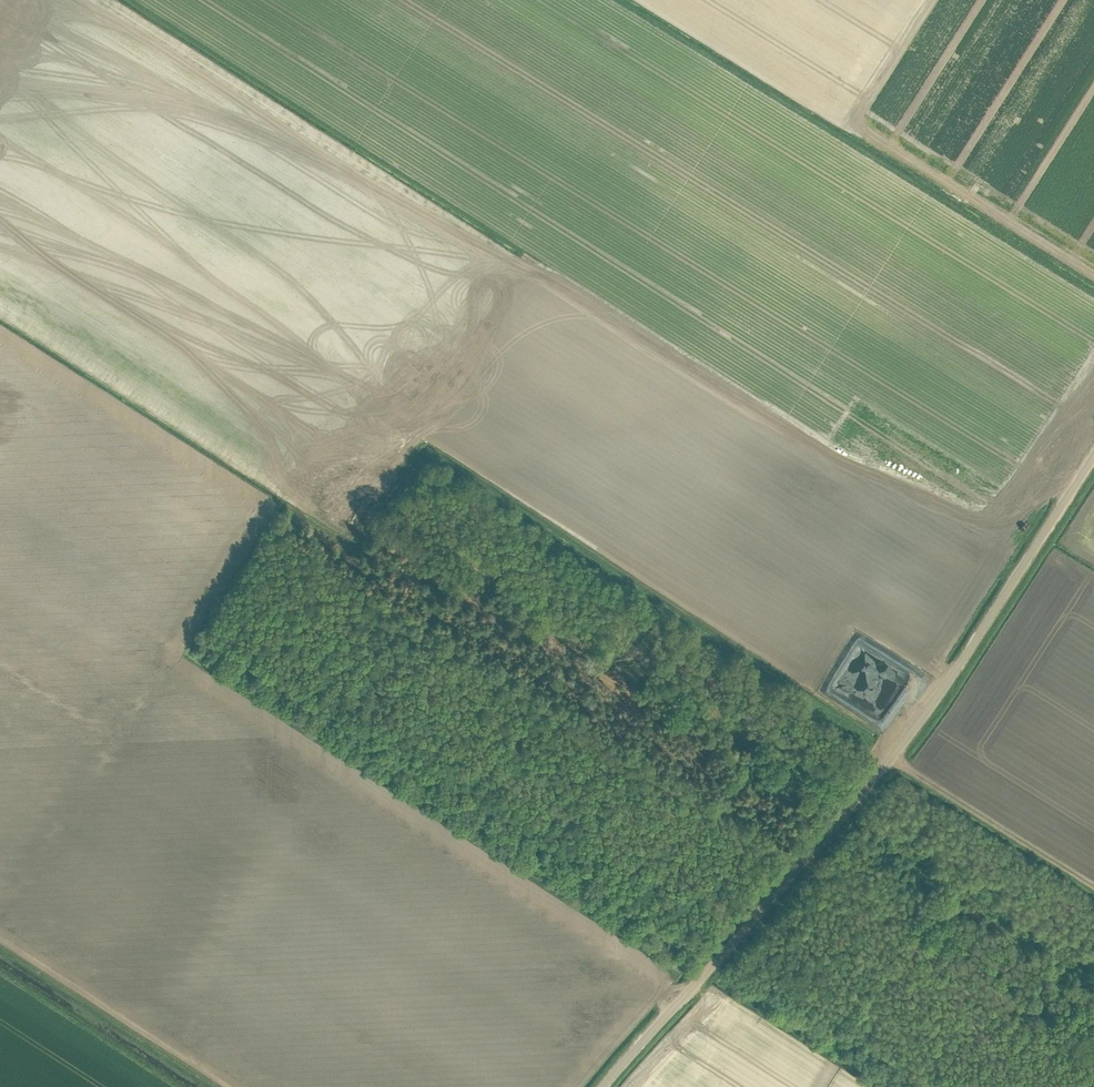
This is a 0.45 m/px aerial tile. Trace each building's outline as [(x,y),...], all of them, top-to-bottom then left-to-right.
[(841,664),(830,677),(849,692),(859,679),(841,664)]
